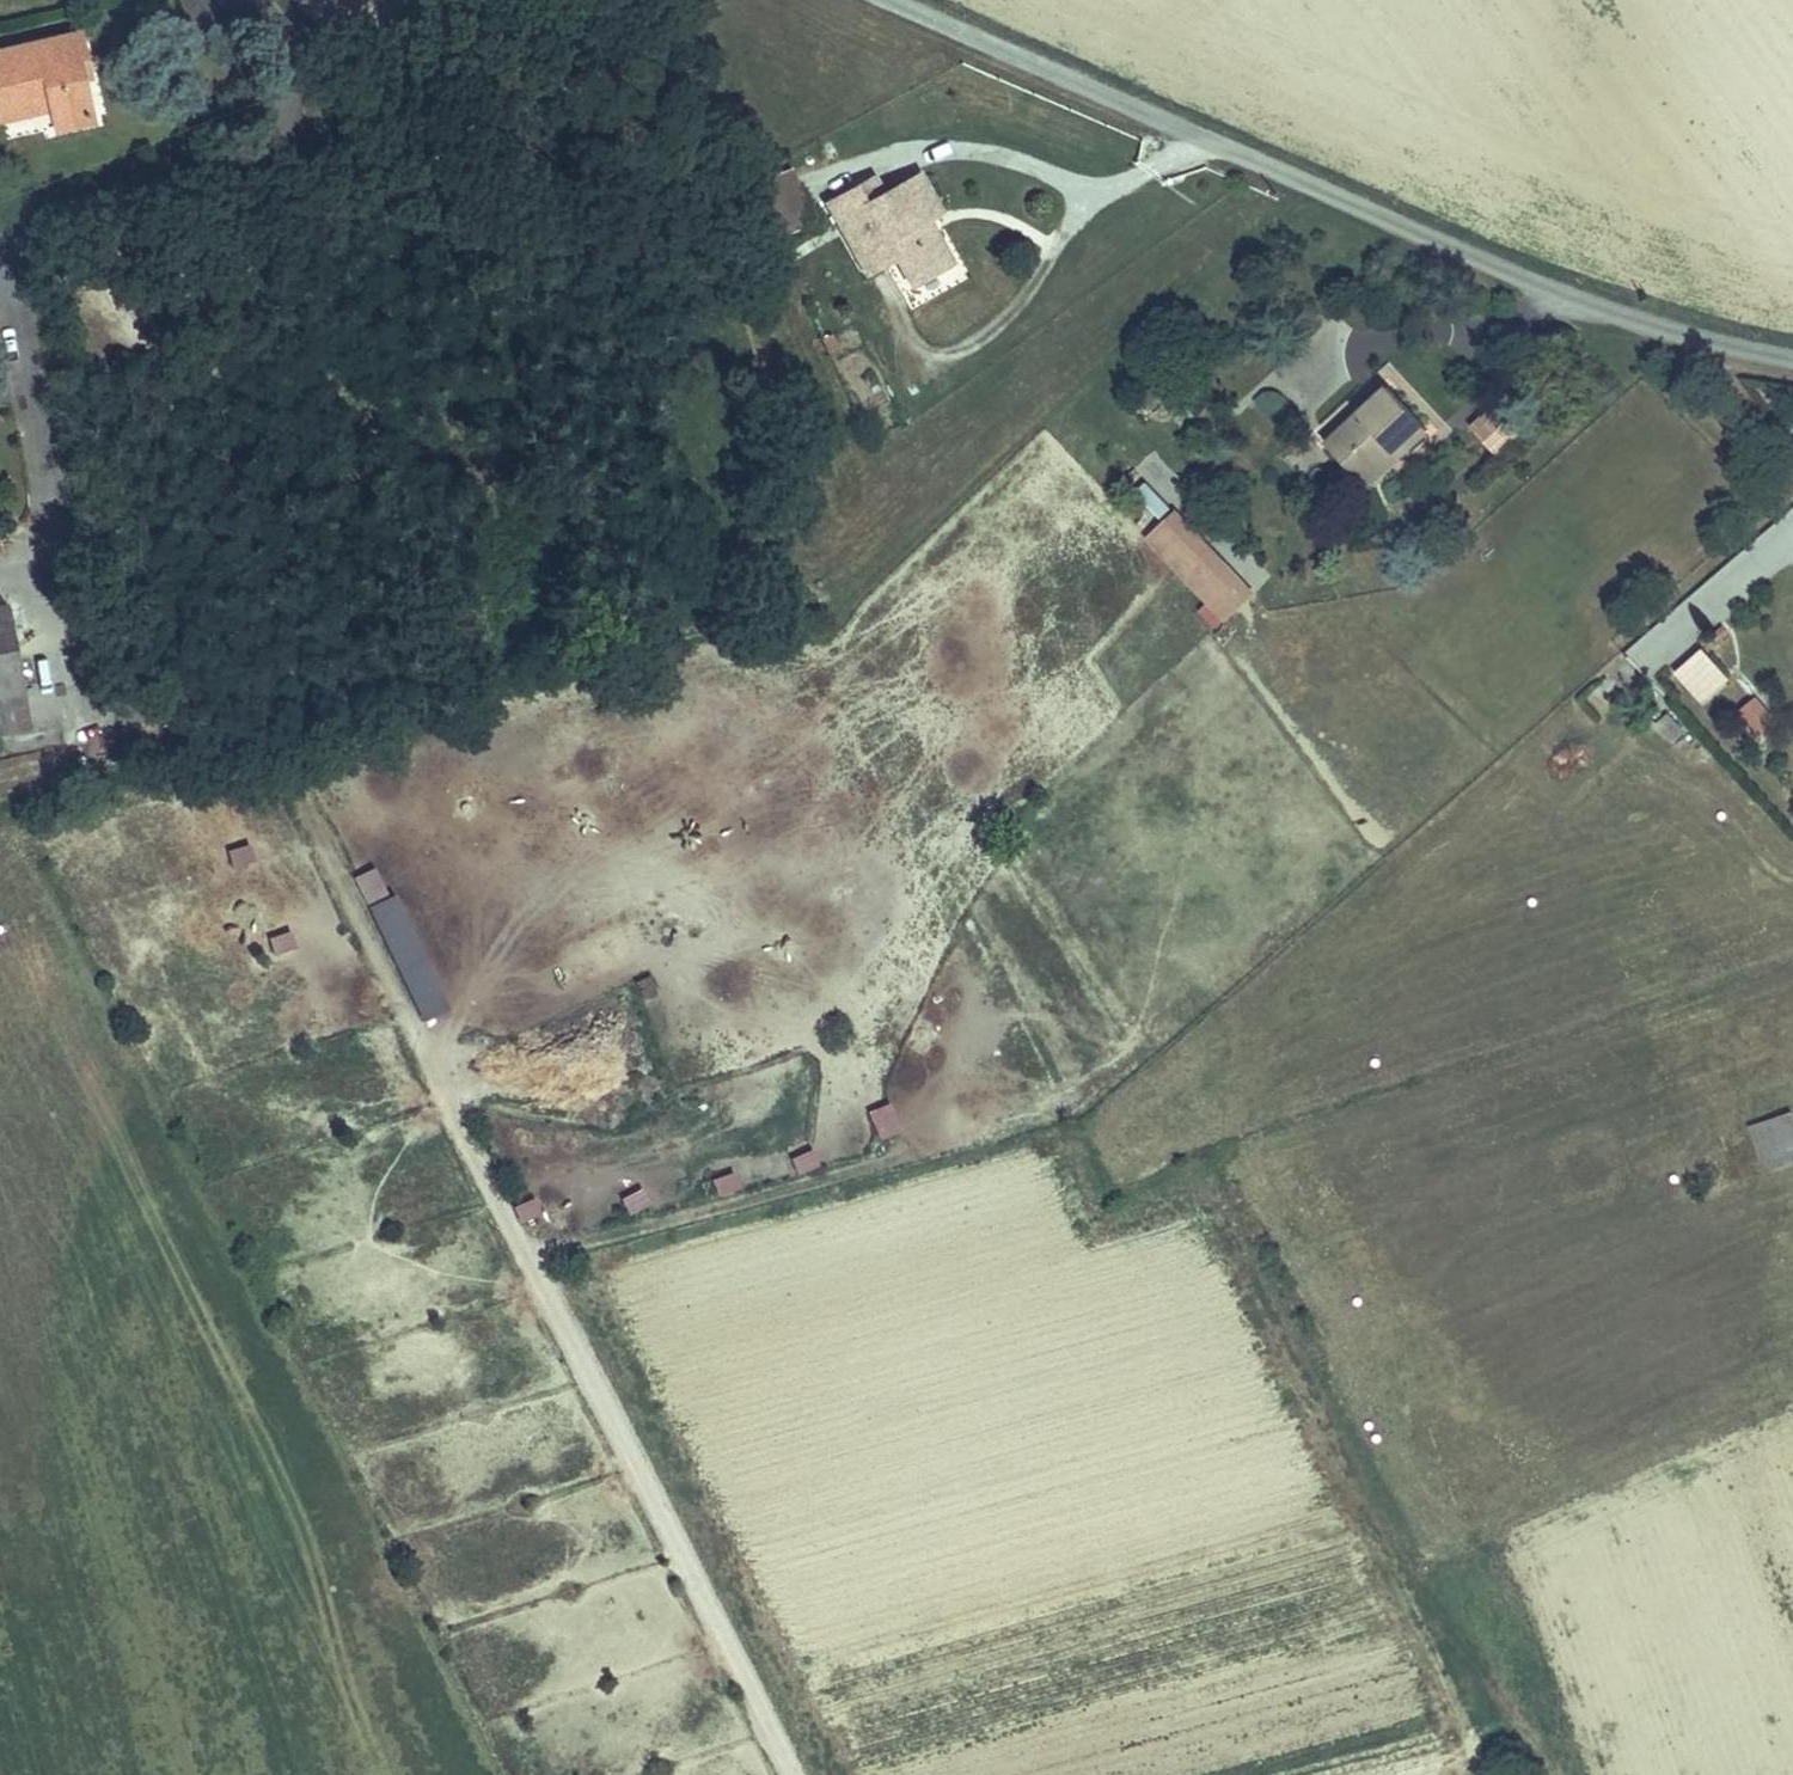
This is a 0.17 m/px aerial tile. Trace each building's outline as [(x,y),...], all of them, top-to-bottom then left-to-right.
[(79,61),(88,58),(81,31),(0,51),(0,83),(6,107),(52,96),(60,128),(93,120),(79,61)] [(855,187),(826,203),(857,257),(877,245),(885,241),(910,284),(950,262),(933,231),(924,229),(920,222),(933,214),(938,211),(917,173),(865,203),(855,187)] [(885,241),(877,245),(882,253),(878,255),(909,309),(968,275),(933,214),(920,222),(924,229),(933,231),(950,262),(910,284),(885,241)] [(1392,391),(1325,449),(1357,486),(1391,457),(1398,464),(1431,436),(1392,391)] [(1469,427),(1497,457),(1524,433),(1496,402),(1469,427)] [(1176,511),(1159,527),(1218,590),(1235,574),(1176,511)] [(1218,590),(1159,527),(1149,536),(1226,619),(1253,594),(1235,574),(1218,590)] [(21,692),(4,608),(0,608),(0,696),(21,692)] [(1703,646),(1673,672),(1702,705),(1731,679),(1703,646)] [(0,696),(0,738),(29,732),(21,692),(0,696)] [(1753,695),(1742,708),(1760,722),(1771,709),(1753,695)] [(233,867),(255,861),(250,843),(228,849),(233,867)] [(374,866),(351,879),(366,905),(390,892),(374,866)] [(376,903),(417,1022),(444,1013),(404,893),(376,903)] [(291,929),(267,937),(272,954),(297,947),(291,929)] [(873,1107),(878,1136),(901,1132),(896,1104),(873,1107)] [(1763,1173),(1792,1162),(1792,1110),(1747,1125),(1763,1173)] [(735,1171),(712,1177),(716,1195),(739,1190),(735,1171)] [(644,1188),(621,1197),(628,1214),(651,1204),(644,1188)] [(539,1196),(515,1201),(519,1221),(543,1216),(539,1196)]
